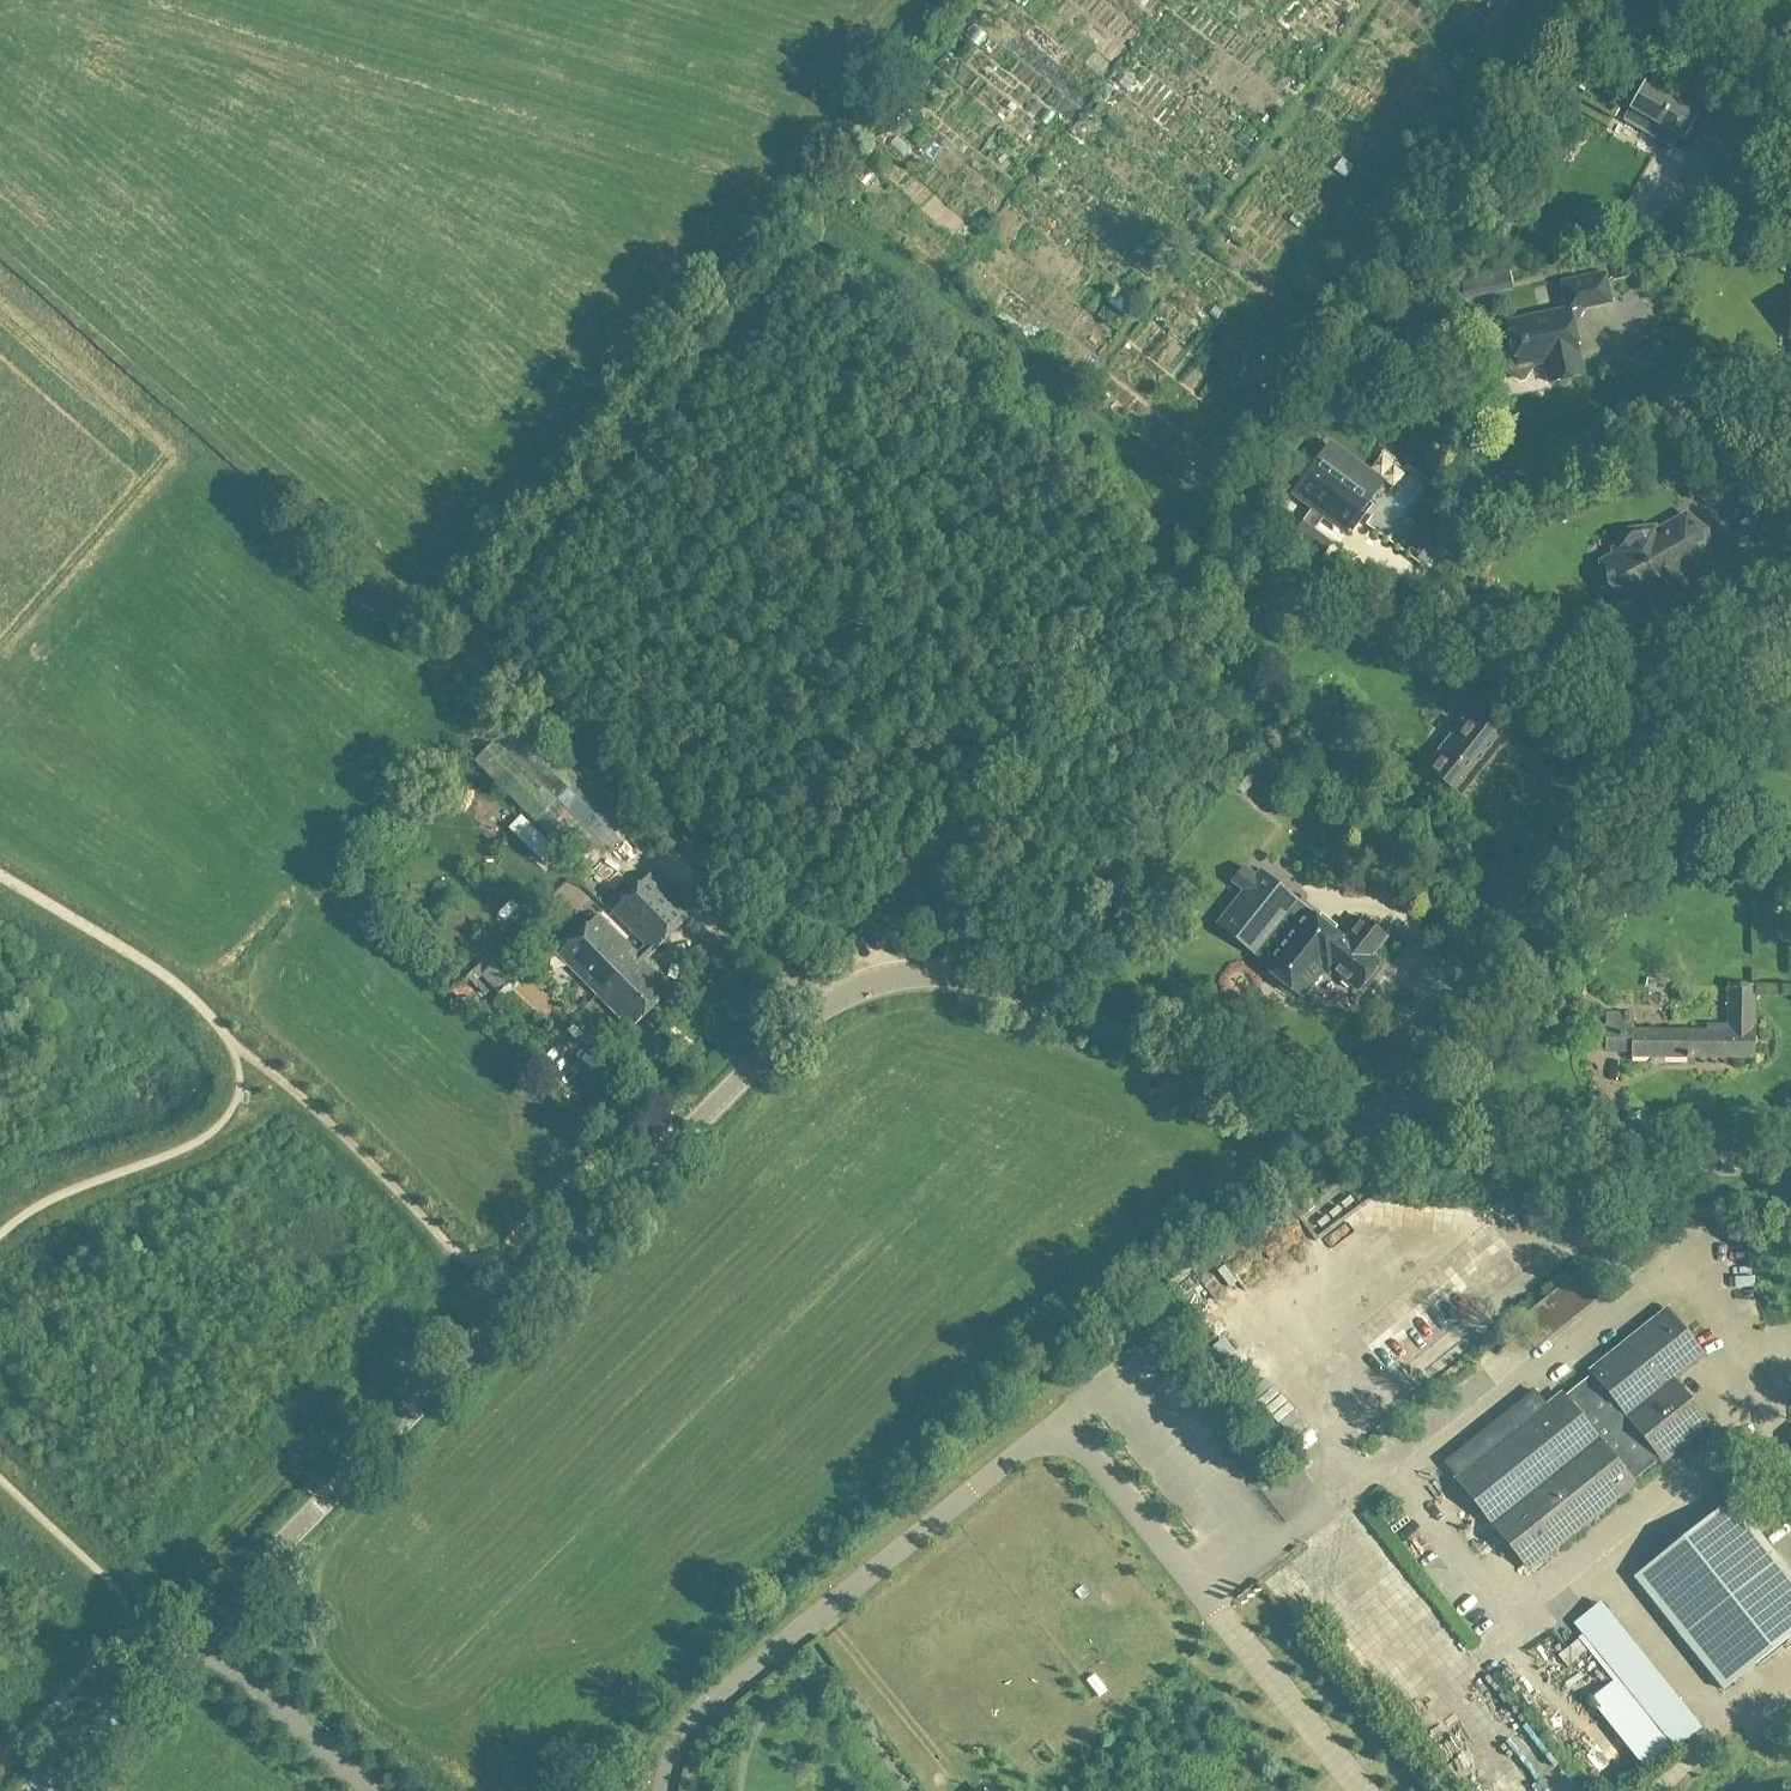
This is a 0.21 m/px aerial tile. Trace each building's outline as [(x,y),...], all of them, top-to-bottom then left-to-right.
[(1457,53),(1449,64),(1457,71),(1466,60),(1457,53)] [(1716,129),(1697,118),(1701,112),(1645,80),(1623,119),(1689,157),(1701,135),(1709,140),(1703,150),(1747,179),(1763,154),(1719,125),(1716,129)] [(896,134),(887,145),(903,159),(912,148),(896,134)] [(1342,156),(1333,168),(1345,177),(1354,165),(1342,156)] [(1584,374),(1573,325),(1583,310),(1582,307),(1611,301),(1605,273),(1562,282),(1568,309),(1509,322),(1515,352),(1506,367),(1507,370),(1521,379),(1524,378),(1534,364),(1545,361),(1550,381),(1584,374)] [(1478,296),(1475,282),(1461,285),(1464,299),(1478,296)] [(1126,301),(1118,310),(1127,317),(1134,308),(1126,301)] [(1371,499),(1349,482),(1359,469),(1328,446),(1310,471),(1315,474),(1304,489),(1319,500),(1315,505),(1348,529),(1371,499)] [(1391,470),(1395,459),(1376,452),(1368,476),(1382,480),(1372,512),(1399,521),(1413,478),(1391,470)] [(1740,487),(1738,471),(1725,460),(1698,475),(1700,492),(1713,503),(1740,487)] [(1686,589),(1676,571),(1706,554),(1704,532),(1686,518),(1656,535),(1653,530),(1631,533),(1617,551),(1622,560),(1605,570),(1607,586),(1624,600),(1640,592),(1649,609),(1672,607),(1686,589)] [(1332,543),(1303,522),(1291,538),(1320,560),(1332,543)] [(1489,760),(1512,731),(1477,703),(1426,767),(1460,793),(1487,758),(1489,760)] [(630,828),(518,716),(474,761),(586,872),(630,828)] [(1371,954),(1387,935),(1364,917),(1346,939),(1305,906),(1298,915),(1289,909),(1297,900),(1259,870),(1255,874),(1245,866),(1232,881),(1244,890),(1218,922),(1263,958),(1259,962),(1302,996),(1322,970),(1328,974),(1332,968),(1357,988),(1366,977),(1370,980),(1380,967),(1377,965),(1380,961),(1371,954)] [(651,874),(613,911),(653,952),(692,915),(651,874)] [(631,1028),(671,989),(599,914),(558,954),(631,1028)] [(475,969),(483,959),(470,948),(461,958),(475,969)] [(500,991),(521,971),(504,954),(484,974),(500,991)] [(1755,1059),(1755,1025),(1752,1025),(1753,986),(1726,986),(1725,1024),(1705,1023),(1705,1030),(1631,1029),(1632,1013),(1603,1012),(1603,1051),(1630,1052),(1630,1057),(1755,1059)] [(1228,1268),(1203,1277),(1215,1307),(1239,1297),(1228,1268)] [(1535,1348),(1600,1295),(1580,1270),(1515,1323),(1535,1348)] [(1631,1480),(1661,1456),(1664,1460),(1709,1424),(1673,1380),(1703,1356),(1666,1309),(1591,1369),(1595,1374),(1565,1398),(1561,1393),(1548,1405),(1535,1389),(1445,1462),(1530,1568),(1634,1484),(1631,1480)] [(1774,1551),(1732,1498),(1634,1576),(1723,1689),(1790,1635),(1790,1572),(1774,1551)] [(1616,1687),(1592,1705),(1647,1778),(1701,1738),(1612,1618),(1581,1641),(1616,1687)] [(1562,1625),(1553,1634),(1568,1649),(1577,1639),(1562,1625)]
